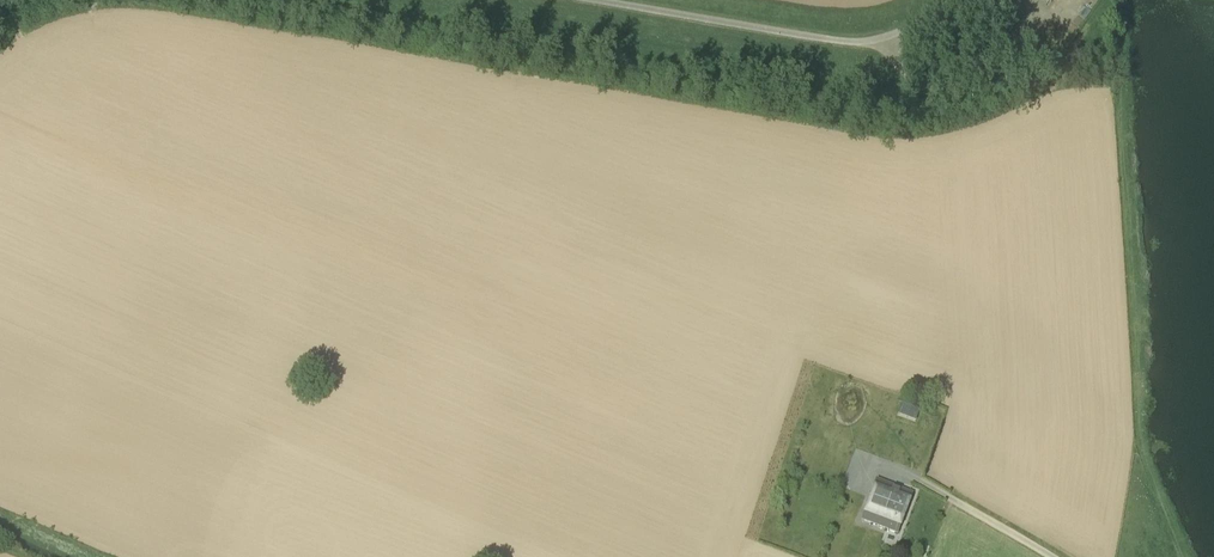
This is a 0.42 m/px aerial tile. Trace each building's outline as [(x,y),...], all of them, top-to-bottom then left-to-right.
[(913,493),(877,479),(847,556),(878,556),(888,530),(897,534),(913,493)]
